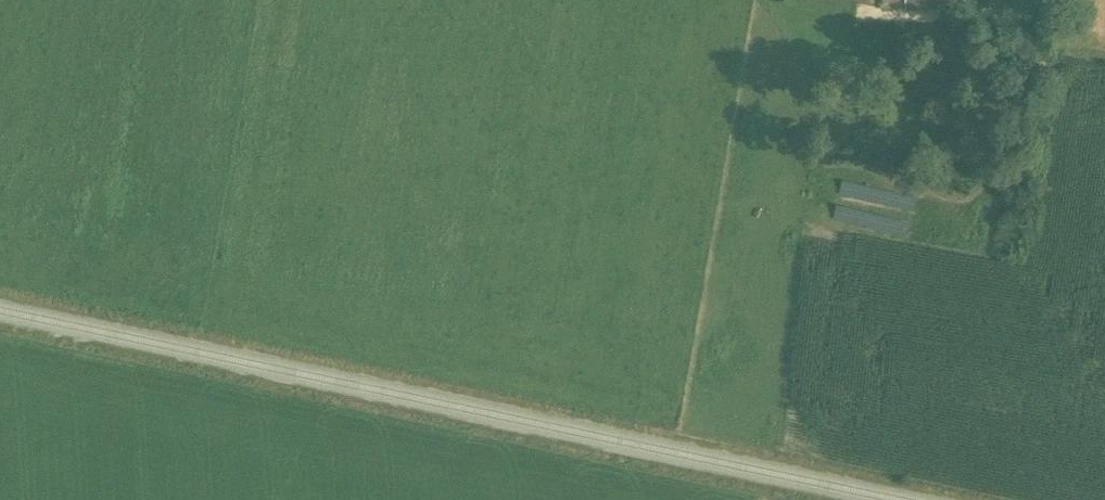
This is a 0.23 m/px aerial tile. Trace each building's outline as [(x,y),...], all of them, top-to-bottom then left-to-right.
[(966,0),(907,0),(906,11),(966,11),(966,0)] [(841,181),(837,206),(911,219),(915,195),(841,181)]
